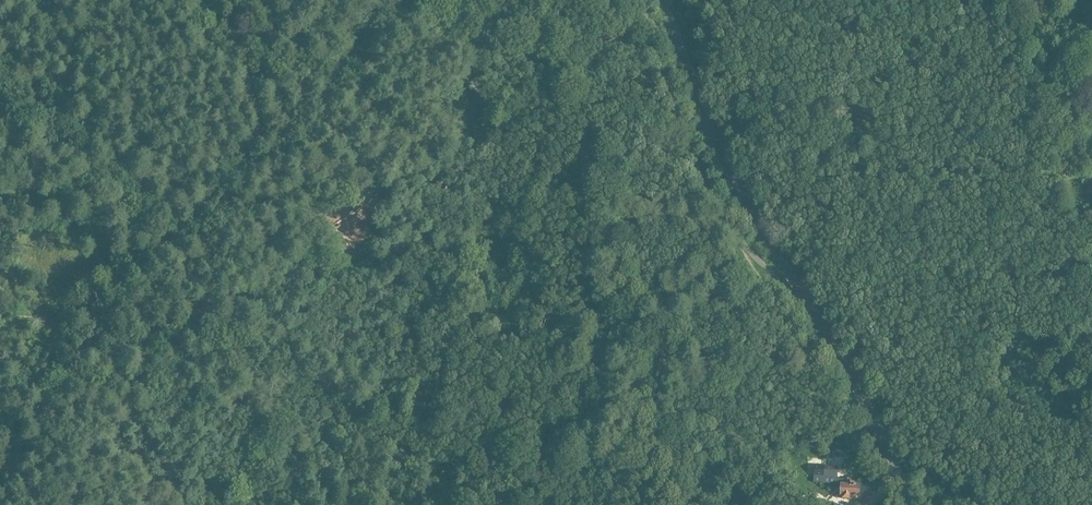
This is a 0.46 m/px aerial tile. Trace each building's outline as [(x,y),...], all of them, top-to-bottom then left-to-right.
[(820,483),(834,484),(835,468),(828,467),(829,463),(823,463),(823,462),(815,462),(814,479),(821,479),(820,483)] [(843,497),(855,498),(855,494),(859,494),(859,485),(859,481),(857,481),(857,479),(849,478),(849,479),(844,479),(843,484),(842,484),(842,494),(843,494),(843,497)]
